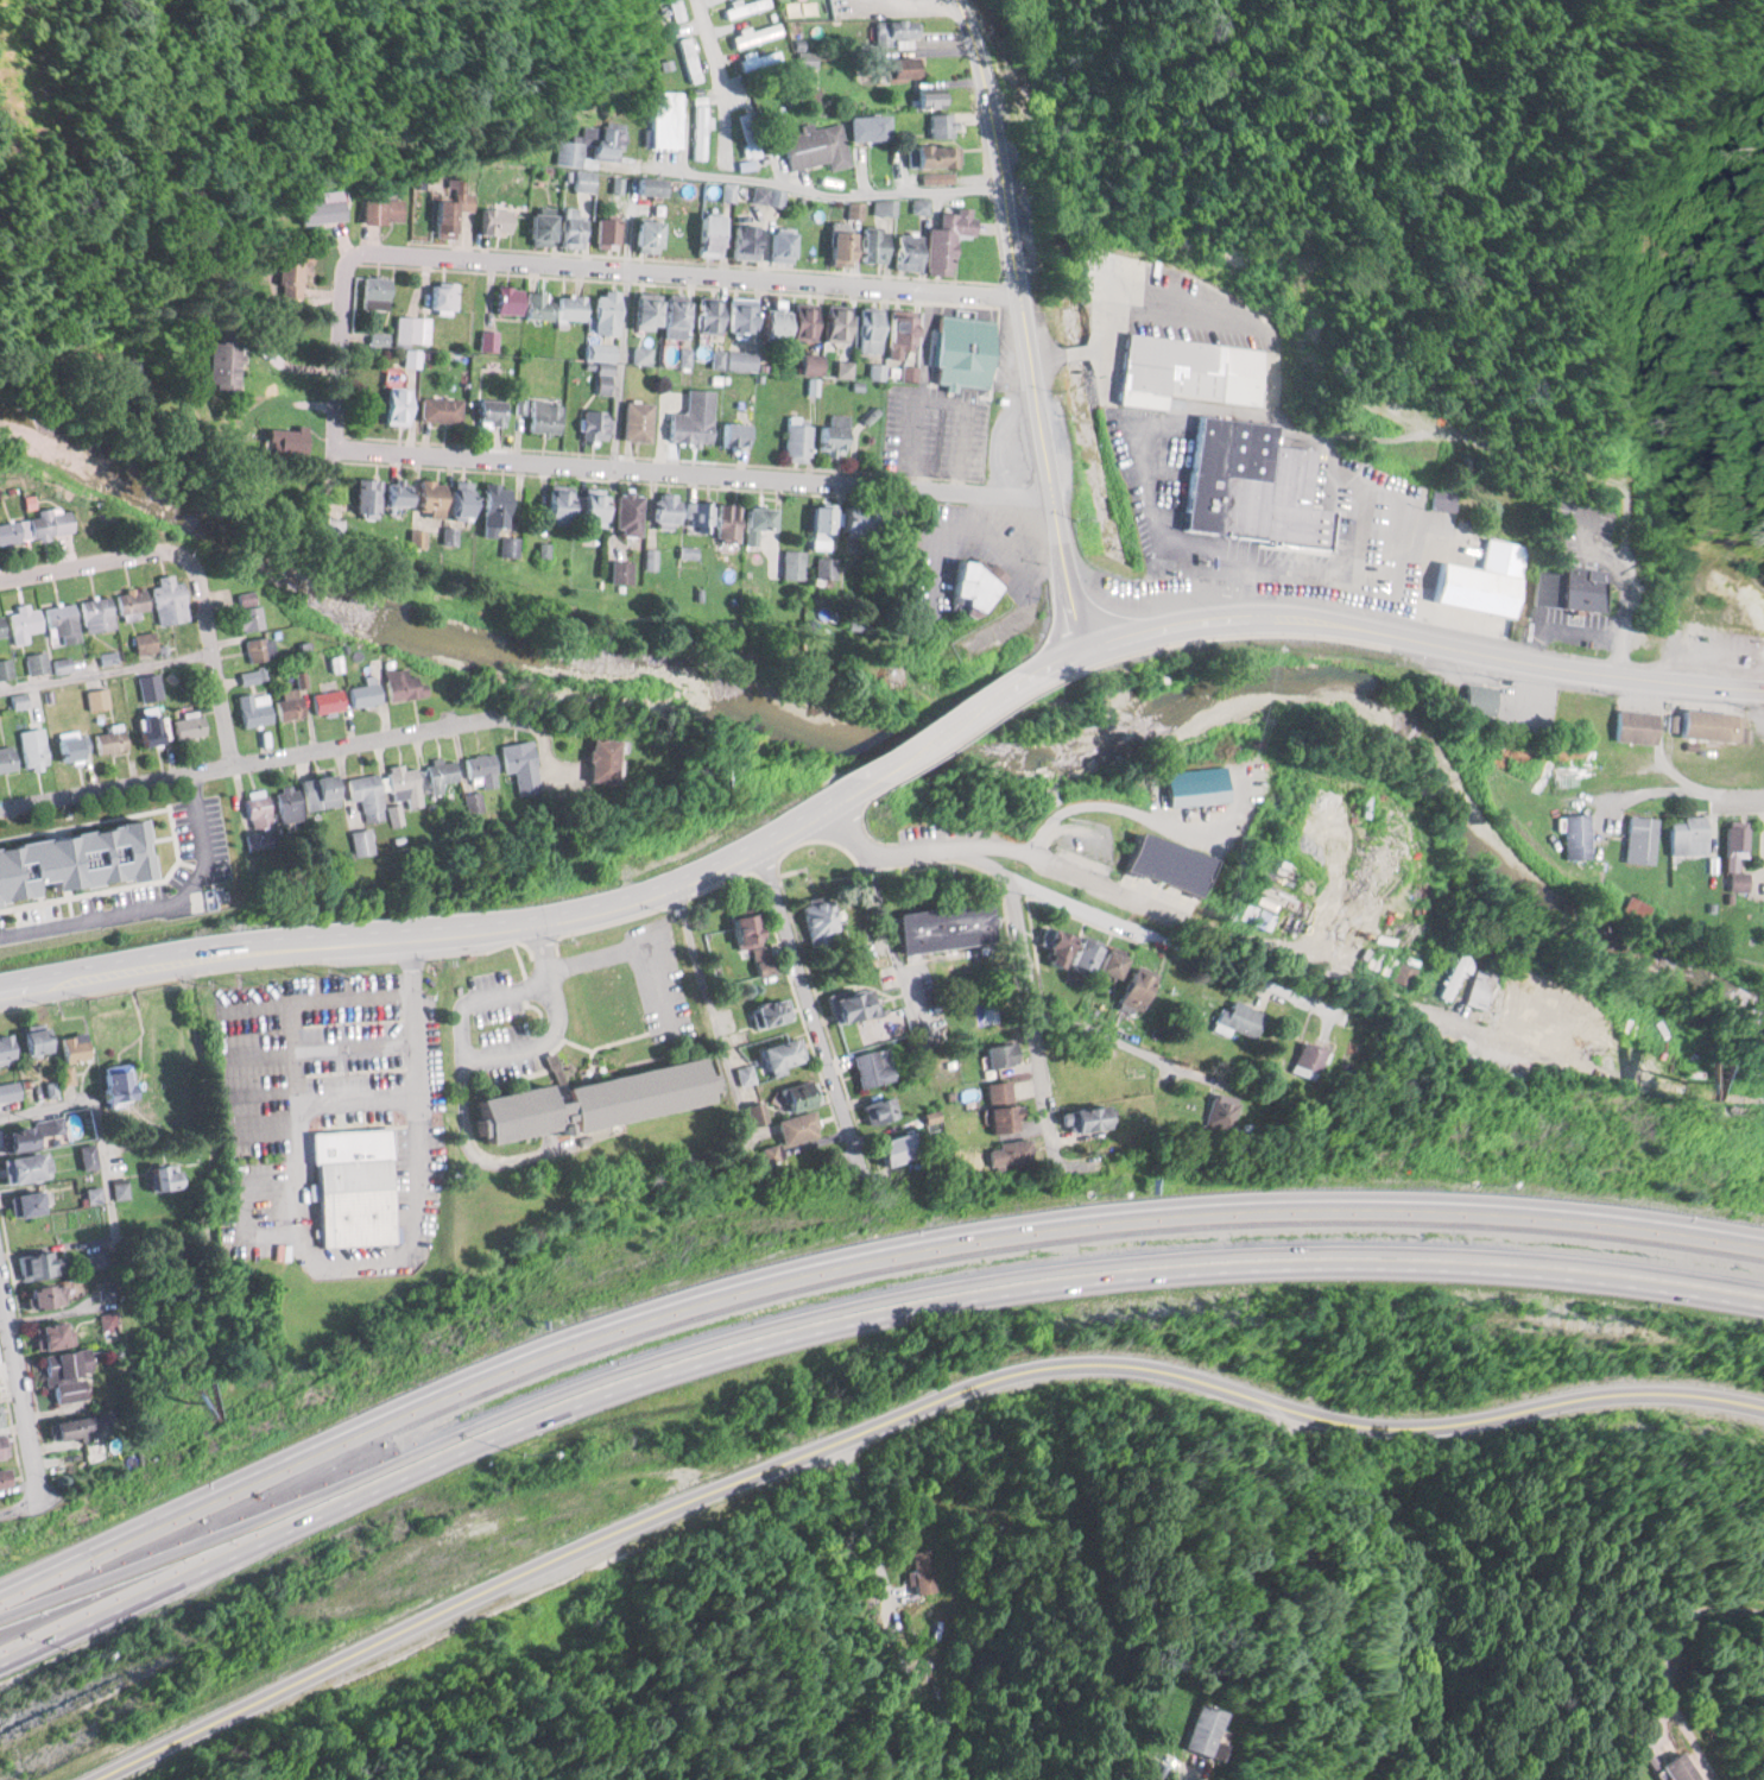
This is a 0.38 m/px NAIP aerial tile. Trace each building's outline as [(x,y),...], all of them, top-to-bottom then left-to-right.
[(672,21),(685,18),(681,0),(667,0),(672,21)] [(916,20),(872,20),(872,45),(890,45),(890,37),(916,37),(916,20)] [(702,80),(690,34),(678,38),(690,83),(702,80)] [(783,63),(779,47),(739,58),(743,74),(783,63)] [(879,56),(879,79),(918,79),(918,56),(879,56)] [(909,89),(909,106),(939,106),(939,89),(909,89)] [(649,147),(677,148),(678,91),(650,90),(649,147)] [(693,95),(693,159),(706,159),(706,95),(693,95)] [(927,112),(927,137),(955,137),(955,112),(927,112)] [(753,113),(743,114),(747,156),(757,155),(753,113)] [(848,115),(848,139),(887,139),(887,115),(848,115)] [(850,165),(840,120),(779,134),(787,170),(828,160),(830,169),(850,165)] [(553,162),(579,166),(583,144),(615,148),(617,130),(584,125),(582,142),(556,139),(553,162)] [(907,144),(907,165),(955,165),(955,144),(907,144)] [(595,170),(574,169),(573,189),(594,190),(595,170)] [(466,177),(451,176),(450,199),(433,199),(432,236),(454,236),(454,210),(473,210),(473,192),(466,192),(466,177)] [(665,178),(632,178),(632,194),(665,194),(665,178)] [(912,212),(928,212),(928,198),(912,198),(912,212)] [(401,199),(362,199),(362,222),(401,222),(401,199)] [(296,221),(341,220),(340,200),(295,201),(296,221)] [(478,208),(479,232),(509,232),(508,200),(491,201),(491,207),(478,208)] [(862,202),(848,202),(848,216),(862,217),(862,202)] [(925,226),(924,272),(951,273),(952,234),(969,234),(970,206),(952,206),(952,212),(939,212),(938,227),(925,226)] [(558,246),(581,246),(581,207),(559,207),(558,246)] [(550,244),(550,212),(525,212),(525,244),(550,244)] [(717,253),(717,214),(695,214),(695,253),(717,253)] [(618,247),(618,217),(593,217),(593,247),(618,247)] [(656,249),(656,220),(631,220),(631,249),(656,249)] [(730,258),(755,258),(755,225),(730,225),(730,258)] [(859,229),(859,261),(882,261),(882,229),(859,229)] [(766,260),(789,260),(789,230),(766,230),(766,260)] [(849,231),(826,231),(826,264),(849,264),(849,231)] [(919,268),(919,233),(893,233),(893,268),(919,268)] [(308,249),(272,248),(271,269),(276,269),(275,296),(307,297),(308,249)] [(379,306),(379,301),(391,301),(391,276),(359,276),(359,306),(379,306)] [(428,281),(427,308),(457,308),(457,282),(428,281)] [(492,313),(518,313),(518,285),(492,285),(492,313)] [(615,333),(615,291),(590,291),(590,333),(615,333)] [(583,293),(523,292),(523,317),(583,318),(583,293)] [(717,333),(717,296),(694,296),(694,333),(717,333)] [(629,328),(652,328),(652,297),(629,297),(629,328)] [(752,331),(752,297),(726,297),(726,331),(752,331)] [(683,299),(659,299),(659,327),(683,327),(683,299)] [(790,339),(811,339),(811,303),(790,303),(790,339)] [(846,307),(823,307),(823,341),(846,341),(846,307)] [(877,351),(877,308),(856,308),(856,351),(877,351)] [(783,311),(761,311),(761,339),(783,339),(783,311)] [(934,314),(928,383),(986,388),(992,319),(934,314)] [(885,357),(908,357),(908,315),(885,315),(885,357)] [(420,317),(396,317),(396,344),(420,344),(420,317)] [(209,338),(206,384),(236,386),(241,322),(226,321),(225,339),(209,338)] [(1126,330),(1117,404),(1164,410),(1166,396),(1257,404),(1265,340),(1126,330)] [(614,342),(584,342),(584,360),(614,360),(614,342)] [(421,349),(406,349),(406,364),(421,364),(421,349)] [(794,372),(813,372),(813,355),(794,355),(794,372)] [(407,423),(407,388),(382,388),(382,423),(407,423)] [(711,390),(686,388),(684,413),(667,412),(666,440),(708,442),(711,390)] [(460,397),(419,397),(419,420),(460,420),(460,397)] [(504,398),(474,398),(474,425),(504,425),(504,398)] [(527,431),(561,431),(561,401),(527,401),(527,431)] [(650,401),(622,401),(622,440),(650,440),(650,401)] [(581,438),(608,438),(608,409),(581,409),(581,438)] [(815,452),(845,452),(846,413),(829,413),(828,425),(815,425),(815,452)] [(1196,417),(1182,531),(1327,554),(1332,509),(1308,504),(1313,452),(1273,446),(1276,425),(1196,417)] [(808,422),(783,422),(782,459),(807,460),(808,422)] [(745,446),(745,423),(717,423),(717,446),(745,446)] [(353,517),(377,517),(377,478),(353,478),(353,517)] [(439,479),(415,479),(415,517),(438,517),(439,479)] [(469,480),(447,480),(447,517),(469,517),(469,480)] [(407,504),(407,481),(381,481),(381,504),(407,504)] [(507,525),(507,482),(479,482),(479,525),(507,525)] [(540,517),(568,517),(568,485),(540,485),(540,517)] [(1433,509),(1458,510),(1459,489),(1434,488),(1433,509)] [(574,521),(601,521),(601,491),(574,491),(574,521)] [(640,534),(640,491),(614,491),(614,534),(640,534)] [(651,523),(674,524),(676,493),(653,492),(651,523)] [(708,501),(686,501),(686,530),(708,530),(708,501)] [(736,540),(736,503),(716,503),(716,540),(736,540)] [(828,505),(807,505),(807,530),(828,530),(828,505)] [(772,507),(741,506),(740,528),(771,528),(772,507)] [(73,532),(69,510),(0,521),(0,543),(73,532)] [(1430,600),(1512,617),(1527,543),(1489,536),(1483,568),(1437,559),(1430,600)] [(803,578),(804,549),(782,549),(781,577),(803,578)] [(836,577),(837,556),(817,556),(815,576),(836,577)] [(978,613),(1008,574),(983,556),(974,567),(964,559),(943,587),(978,613)] [(1531,603),(1597,611),(1602,569),(1556,563),(1554,571),(1536,569),(1531,603)] [(157,575),(158,585),(151,586),(156,623),(188,619),(182,580),(173,581),(172,573),(157,575)] [(115,592),(118,613),(147,610),(145,589),(115,592)] [(84,631),(115,626),(110,594),(79,598),(84,631)] [(252,599),(242,606),(242,605),(229,614),(242,634),(265,618),(252,599)] [(81,638),(73,600),(43,606),(50,644),(81,638)] [(26,630),(40,629),(38,609),(9,611),(12,642),(27,640),(26,630)] [(135,655),(155,652),(153,631),(132,633),(135,655)] [(276,657),(272,634),(244,640),(249,662),(276,657)] [(47,669),(45,651),(27,653),(28,671),(47,669)] [(14,675),(11,657),(0,658),(0,677),(14,675)] [(404,675),(404,668),(384,668),(384,697),(424,697),(424,675),(404,675)] [(258,669),(239,674),(242,684),(260,680),(258,669)] [(136,675),(141,701),(162,697),(158,672),(136,675)] [(350,707),(381,702),(377,681),(346,686),(350,707)] [(309,690),(313,714),(343,709),(339,685),(309,690)] [(85,690),(89,709),(109,705),(106,686),(85,690)] [(282,699),(272,701),(278,722),(305,714),(298,686),(280,691),(282,699)] [(272,722),(265,690),(235,696),(241,728),(272,722)] [(11,695),(13,706),(28,705),(26,693),(11,695)] [(1749,727),(1742,727),(1743,713),(1678,708),(1676,737),(1748,742),(1749,727)] [(128,719),(143,747),(163,737),(148,709),(128,719)] [(1611,741),(1654,743),(1656,712),(1613,709),(1611,741)] [(169,720),(175,741),(206,732),(201,712),(169,720)] [(94,752),(125,751),(124,730),(93,732),(94,752)] [(88,733),(55,732),(54,758),(87,759),(88,733)] [(586,781),(618,781),(618,738),(586,738),(586,781)] [(499,743),(503,772),(516,770),(519,794),(540,792),(533,739),(499,743)] [(21,745),(23,767),(49,764),(46,742),(21,745)] [(14,746),(0,747),(0,771),(16,769),(14,746)] [(499,785),(494,752),(464,756),(471,810),(484,809),(481,787),(499,785)] [(455,756),(424,763),(431,795),(443,792),(441,783),(460,779),(455,756)] [(408,798),(409,807),(422,806),(418,765),(387,767),(390,799),(408,798)] [(385,819),(378,773),(345,778),(348,800),(361,798),(365,822),(385,819)] [(300,789),(277,793),(280,814),(339,806),(335,774),(298,779),(300,789)] [(252,830),(274,824),(265,789),(244,793),(252,830)] [(1591,859),(1591,813),(1565,813),(1565,859),(1591,859)] [(1658,817),(1629,815),(1626,862),(1656,863),(1658,817)] [(1669,854),(1686,854),(1686,842),(1705,842),(1705,816),(1681,816),(1681,820),(1669,820),(1669,854)] [(1,904),(1,901),(40,895),(39,882),(58,879),(59,890),(131,877),(132,880),(158,877),(153,853),(150,853),(148,841),(151,840),(147,818),(121,822),(122,826),(95,831),(0,848),(0,905),(1,904)] [(1747,857),(1748,824),(1726,824),(1725,893),(1749,893),(1749,870),(1736,870),(1737,857),(1747,857)] [(376,852),(370,827),(350,832),(356,857),(376,852)] [(1122,872),(1203,895),(1214,857),(1133,833),(1122,872)] [(810,945),(851,932),(842,903),(829,907),(826,896),(798,904),(810,945)] [(891,912),(897,954),(990,942),(984,900),(891,912)] [(735,949),(758,944),(751,911),(728,916),(735,949)] [(1045,966),(1069,963),(1064,930),(1041,933),(1045,966)] [(1066,968),(1089,975),(1098,947),(1075,939),(1066,968)] [(774,972),(770,945),(753,948),(757,975),(774,972)] [(1437,994),(1450,1001),(1473,953),(1459,947),(1437,994)] [(1125,958),(1102,950),(1094,974),(1117,982),(1125,958)] [(1391,980),(1410,986),(1416,969),(1396,962),(1391,980)] [(1139,1011),(1153,974),(1129,964),(1115,1002),(1139,1011)] [(1481,1020),(1546,1043),(1552,1025),(1538,1020),(1545,999),(1474,975),(1465,1002),(1485,1009),(1481,1020)] [(877,1009),(870,984),(823,999),(831,1024),(877,1009)] [(747,1007),(754,1028),(791,1015),(784,994),(747,1007)] [(1233,1029),(1257,1039),(1267,1014),(1225,998),(1214,1028),(1231,1034),(1233,1029)] [(19,1055),(48,1050),(44,1026),(14,1031),(19,1055)] [(61,1064),(87,1056),(80,1031),(53,1039),(61,1064)] [(804,1057),(796,1034),(755,1048),(762,1071),(804,1057)] [(988,1067),(1017,1062),(1013,1039),(984,1045),(988,1067)] [(1293,1068),(1319,1078),(1329,1051),(1302,1041),(1293,1068)] [(851,1057),(861,1088),(897,1077),(890,1055),(886,1056),(883,1047),(851,1057)] [(717,1100),(709,1055),(469,1100),(478,1145),(717,1100)] [(100,1107),(133,1102),(127,1062),(94,1066),(100,1107)] [(819,1102),(814,1078),(775,1087),(780,1112),(819,1102)] [(1017,1128),(1008,1078),(981,1083),(990,1133),(1017,1128)] [(19,1080),(0,1082),(0,1099),(21,1096),(19,1080)] [(1235,1128),(1235,1095),(1206,1095),(1206,1128),(1235,1128)] [(895,1099),(869,1099),(869,1121),(895,1121),(895,1099)] [(768,1118),(762,1100),(745,1105),(751,1124),(768,1118)] [(1108,1108),(1066,1107),(1066,1128),(1107,1129),(1108,1108)] [(820,1136),(815,1111),(777,1117),(781,1142),(820,1136)] [(66,1132),(64,1116),(35,1120),(37,1135),(66,1132)] [(0,1129),(0,1149),(0,1152),(32,1148),(30,1125),(0,1129)] [(386,1127),(311,1131),(317,1246),(392,1242),(386,1127)] [(907,1161),(905,1136),(877,1138),(879,1164),(907,1161)] [(989,1164),(1032,1160),(1030,1138),(987,1142),(989,1164)] [(78,1146),(83,1170),(98,1166),(93,1143),(78,1146)] [(42,1151),(0,1157),(4,1183),(45,1177),(42,1151)] [(160,1171),(158,1163),(144,1166),(150,1192),(176,1186),(171,1168),(160,1171)] [(40,1212),(36,1189),(8,1195),(12,1217),(40,1212)] [(54,1256),(53,1249),(20,1254),(23,1278),(69,1272),(67,1255),(54,1256)] [(67,1303),(63,1281),(26,1287),(30,1309),(67,1303)] [(64,1344),(59,1320),(30,1326),(36,1350),(64,1344)] [(42,1354),(49,1404),(85,1399),(81,1372),(90,1370),(87,1347),(42,1354)] [(46,1419),(48,1440),(107,1433),(105,1413),(46,1419)] [(938,1589),(927,1547),(905,1553),(916,1595),(938,1589)] [(1218,1714),(1190,1705),(1175,1748),(1203,1758),(1218,1714)] [(1679,1750),(1658,1765),(1668,1779),(1700,1779),(1679,1750)]
